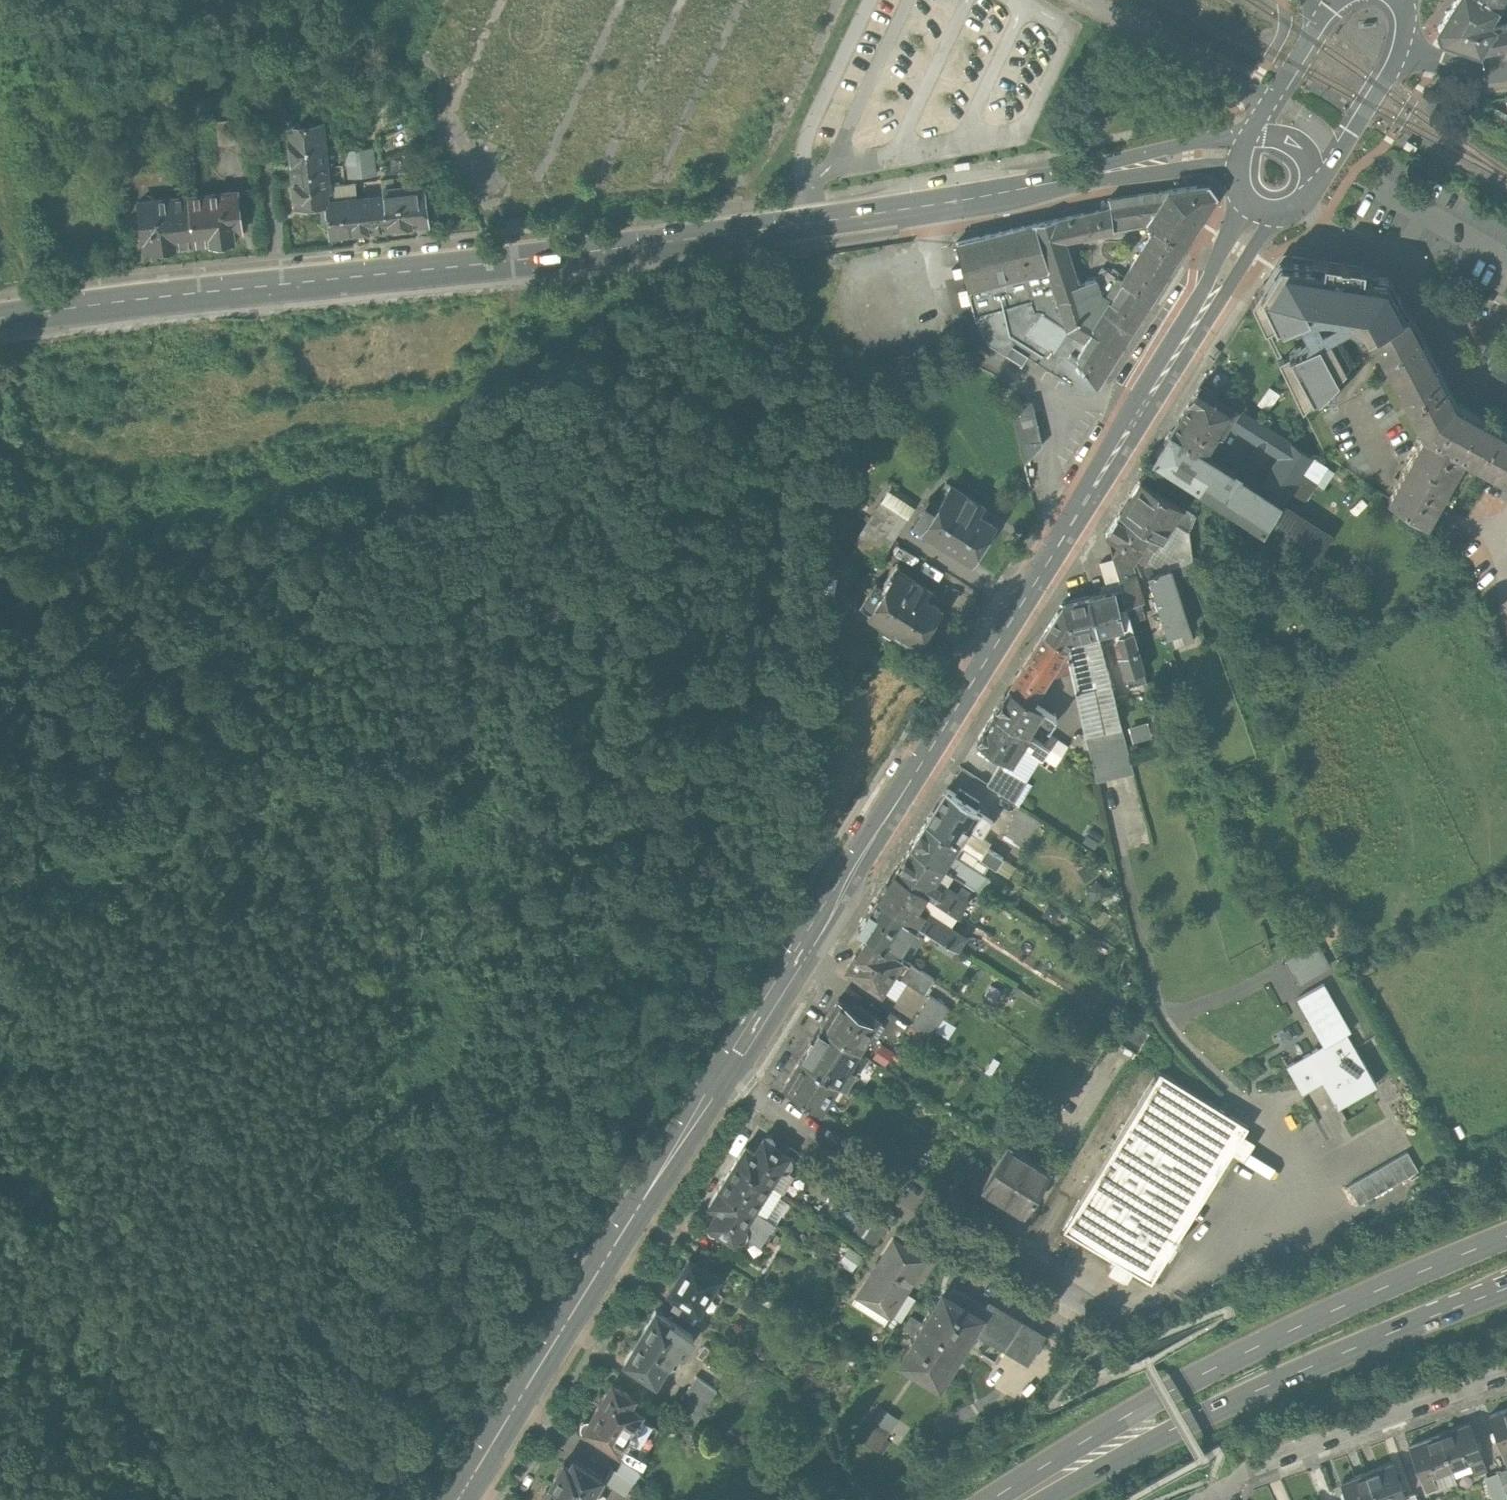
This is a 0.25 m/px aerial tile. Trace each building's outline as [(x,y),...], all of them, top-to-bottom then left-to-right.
[(1484,0),(1455,0),(1437,28),(1440,37),(1479,51),(1506,45),(1506,24),(1494,26),(1488,21),(1496,8),(1484,0)] [(230,117),(215,119),(218,142),(234,140),(232,127),(231,127),(230,117)] [(322,120),(287,124),(289,150),(325,146),(322,120)] [(347,149),(350,175),(376,172),(373,145),(347,149)] [(325,146),(289,150),(292,175),(328,171),(325,146)] [(328,171),(292,175),(296,209),(312,207),(312,205),(322,204),(328,203),(328,199),(326,187),(330,186),(328,171)] [(416,183),(384,187),(384,192),(389,229),(428,224),(424,191),(417,192),(416,183)] [(1035,225),(956,244),(967,290),(1028,276),(1034,302),(1077,285),(1066,240),(1114,231),(1114,228),(1145,223),(1144,220),(1148,223),(1147,224),(1154,229),(1124,278),(1075,359),(1062,379),(1073,386),(1077,387),(1083,388),(1088,389),(1091,388),(1094,387),(1097,384),(1211,203),(1210,202),(1213,198),(1204,185),(1179,188),(1168,190),(1108,199),(1110,208),(1035,225)] [(236,188),(204,192),(210,240),(225,238),(228,240),(234,239),(237,236),(236,230),(233,228),(232,219),(240,218),(236,188)] [(204,192),(139,200),(144,239),(151,238),(153,252),(163,251),(163,246),(210,240),(204,192)] [(384,192),(358,195),(362,231),(389,229),(384,192)] [(358,195),(328,199),(328,203),(322,204),(323,218),(328,217),(330,236),(346,235),(346,233),(362,231),(358,195)] [(1283,253),(1279,258),(1266,279),(1251,303),(1289,381),(1302,409),(1351,357),(1336,327),(1326,332),(1321,323),(1314,326),(1310,319),(1322,312),(1364,319),(1363,328),(1367,334),(1371,332),(1370,331),(1409,311),(1390,276),(1377,273),(1377,270),(1376,268),(1375,267),(1284,252),(1283,253)] [(1028,276),(967,290),(975,320),(987,343),(1021,365),(1027,356),(1062,379),(1075,359),(1124,278),(1116,273),(1117,272),(1113,269),(1110,273),(1102,268),(1097,277),(1077,285),(1034,302),(1028,276)] [(1457,403),(1409,311),(1370,331),(1371,332),(1421,428),(1426,431),(1463,452),(1477,460),(1498,423),(1460,401),(1457,403)] [(1492,369),(1506,378),(1506,356),(1501,353),(1492,369)] [(1237,409),(1201,386),(1170,434),(1203,454),(1217,432),(1221,434),(1229,422),(1237,409)] [(1031,403),(1010,407),(1020,456),(1039,444),(1031,403)] [(1281,456),(1259,490),(1203,454),(1170,434),(1154,460),(1194,484),(1263,529),(1268,522),(1284,532),(1290,523),(1281,518),(1288,507),(1280,502),(1310,455),(1237,409),(1229,422),(1281,456)] [(1498,423),(1477,460),(1506,477),(1506,428),(1498,423)] [(1426,431),(1389,497),(1424,520),(1463,452),(1426,431)] [(1181,504),(1140,479),(1119,513),(1150,531),(1161,538),(1181,504)] [(983,507),(951,486),(939,506),(930,500),(914,525),(972,562),(983,543),(982,542),(994,524),(978,514),(983,507)] [(907,519),(881,502),(868,523),(894,540),(907,519)] [(1150,531),(1119,513),(1106,535),(1120,544),(1114,553),(1128,561),(1131,563),(1150,531)] [(894,540),(868,523),(854,544),(880,561),(894,540)] [(1128,561),(1114,553),(1112,557),(1113,559),(1122,590),(1127,607),(1140,603),(1128,561)] [(1113,559),(1101,563),(1108,585),(1110,593),(1116,591),(1122,590),(1113,559)] [(1171,567),(1148,574),(1168,635),(1191,628),(1171,567)] [(897,570),(885,589),(876,583),(860,608),(918,645),(930,627),(929,627),(940,608),(924,598),(929,590),(897,570)] [(1105,594),(1090,598),(1099,633),(1115,629),(1128,686),(1147,681),(1133,631),(1125,633),(1116,591),(1110,593),(1108,585),(1103,586),(1105,594)] [(1090,598),(1063,605),(1065,611),(1072,640),(1099,633),(1090,598)] [(1099,633),(1072,640),(1065,611),(1057,613),(1044,633),(1067,647),(1072,667),(1086,731),(1110,727),(1116,749),(1127,746),(1099,633)] [(1191,628),(1168,635),(1172,647),(1194,639),(1191,628)] [(1067,647),(1044,633),(1017,677),(1039,690),(1050,672),(1072,667),(1067,647)] [(1055,716),(1010,688),(994,712),(1025,732),(1033,719),(1047,729),(1055,716)] [(1025,732),(994,712),(977,739),(1011,761),(1023,742),(1031,748),(1031,751),(1040,756),(1042,757),(1048,747),(1043,744),(1025,732)] [(1067,746),(1049,734),(1043,744),(1048,747),(1061,755),(1067,746)] [(1061,755),(1048,747),(1042,757),(1040,756),(1038,760),(1052,769),(1061,755)] [(1027,781),(999,763),(987,783),(1014,801),(1027,781)] [(961,798),(947,789),(926,822),(957,842),(962,845),(972,830),(967,827),(979,809),(974,806),(978,801),(965,793),(961,798)] [(1043,820),(1019,805),(1013,815),(1015,816),(1009,826),(1011,828),(1005,838),(1024,849),(1043,820)] [(957,842),(926,822),(911,846),(942,866),(957,842)] [(942,866),(911,846),(895,871),(926,891),(933,880),(942,866)] [(1003,856),(989,847),(982,858),(996,867),(1003,856)] [(926,891),(895,871),(883,889),(881,888),(877,894),(879,895),(911,916),(918,905),(926,891)] [(979,880),(967,873),(963,879),(975,887),(979,880)] [(969,896),(943,879),(939,884),(933,880),(926,891),(959,912),(969,896)] [(911,916),(879,895),(858,928),(867,934),(898,954),(898,953),(919,921),(911,916)] [(966,933),(940,915),(940,916),(928,907),(922,908),(918,905),(911,916),(919,921),(958,946),(966,933)] [(898,954),(867,934),(846,968),(881,991),(893,972),(900,976),(901,975),(924,991),(932,977),(909,961),(898,953),(898,954)] [(1348,1029),(1322,983),(1297,997),(1324,1043),(1287,1064),(1302,1091),(1322,1079),(1338,1106),(1375,1085),(1344,1031),(1348,1029)] [(948,1005),(929,993),(911,1023),(929,1035),(948,1005)] [(856,1010),(839,1000),(822,1026),(860,1050),(880,1018),(859,1005),(856,1010)] [(1130,1020),(1123,1023),(1114,1038),(1125,1045),(1137,1025),(1130,1020)] [(1149,1032),(1137,1025),(1125,1045),(1137,1052),(1149,1032)] [(860,1050),(822,1026),(801,1060),(839,1084),(844,1087),(853,1072),(848,1068),(860,1050)] [(839,1084),(801,1060),(784,1087),(821,1111),(839,1084)] [(1160,1073),(1063,1228),(1150,1282),(1248,1126),(1160,1073)] [(766,1135),(764,1137),(754,1152),(745,1147),(735,1163),(769,1184),(778,1170),(782,1171),(785,1171),(789,1170),(791,1167),(793,1164),(793,1160),(792,1157),(789,1154),(773,1144),(774,1141),(774,1139),(772,1137),(770,1135),(768,1135),(766,1135)] [(1050,1169),(1007,1142),(990,1169),(982,1183),(1024,1209),(1050,1169)] [(1406,1152),(1347,1186),(1358,1206),(1417,1172),(1406,1152)] [(769,1184),(735,1163),(719,1189),(753,1210),(769,1184)] [(990,1169),(980,1163),(968,1183),(978,1189),(982,1183),(990,1169)] [(753,1210),(719,1189),(709,1205),(717,1210),(708,1225),(707,1228),(707,1230),(708,1232),(710,1233),(712,1234),(714,1234),(716,1233),(718,1231),(735,1242),(738,1243),(742,1242),(745,1240),(747,1237),(748,1234),(748,1231),(746,1227),(744,1225),(753,1210)] [(885,1225),(866,1213),(855,1231),(874,1243),(885,1225)] [(925,1258),(893,1238),(858,1294),(890,1314),(905,1291),(925,1258)] [(706,1267),(690,1258),(670,1291),(700,1310),(717,1281),(703,1272),(706,1267)] [(905,1291),(890,1314),(901,1320),(915,1297),(905,1291)] [(1042,1336),(988,1302),(980,1315),(942,1292),(900,1359),(939,1383),(973,1327),(1027,1360),(1042,1336)] [(693,1334),(656,1311),(641,1337),(639,1336),(636,1337),(634,1339),(633,1341),(633,1343),(633,1345),(634,1347),(626,1360),(657,1379),(677,1345),(684,1350),(693,1334)] [(696,1375),(675,1408),(696,1421),(717,1389),(696,1375)] [(634,1395),(613,1382),(591,1416),(588,1416),(585,1417),(583,1418),(581,1421),(581,1424),(581,1427),(583,1430),(585,1431),(588,1432),(591,1432),(594,1430),(620,1446),(628,1433),(633,1437),(640,1427),(634,1423),(642,1409),(630,1402),(634,1395)] [(1489,1418),(1502,1451),(1506,1449),(1506,1411),(1489,1418)] [(1468,1425),(1438,1437),(1451,1470),(1470,1463),(1475,1475),(1486,1471),(1468,1425)] [(1438,1437),(1408,1448),(1425,1494),(1437,1490),(1432,1478),(1451,1470),(1438,1437)] [(574,1457),(570,1463),(564,1460),(550,1482),(578,1499),(591,1499),(606,1477),(574,1457)] [(1367,1475),(1376,1499),(1404,1499),(1405,1499),(1392,1466),(1367,1475)] [(1498,1474),(1506,1494),(1506,1471),(1498,1474)] [(1486,1479),(1494,1499),(1506,1499),(1506,1496),(1506,1494),(1498,1474),(1486,1479)] [(1340,1486),(1346,1499),(1376,1499),(1367,1475),(1340,1486)] [(550,1482),(538,1499),(578,1499),(550,1482)]
